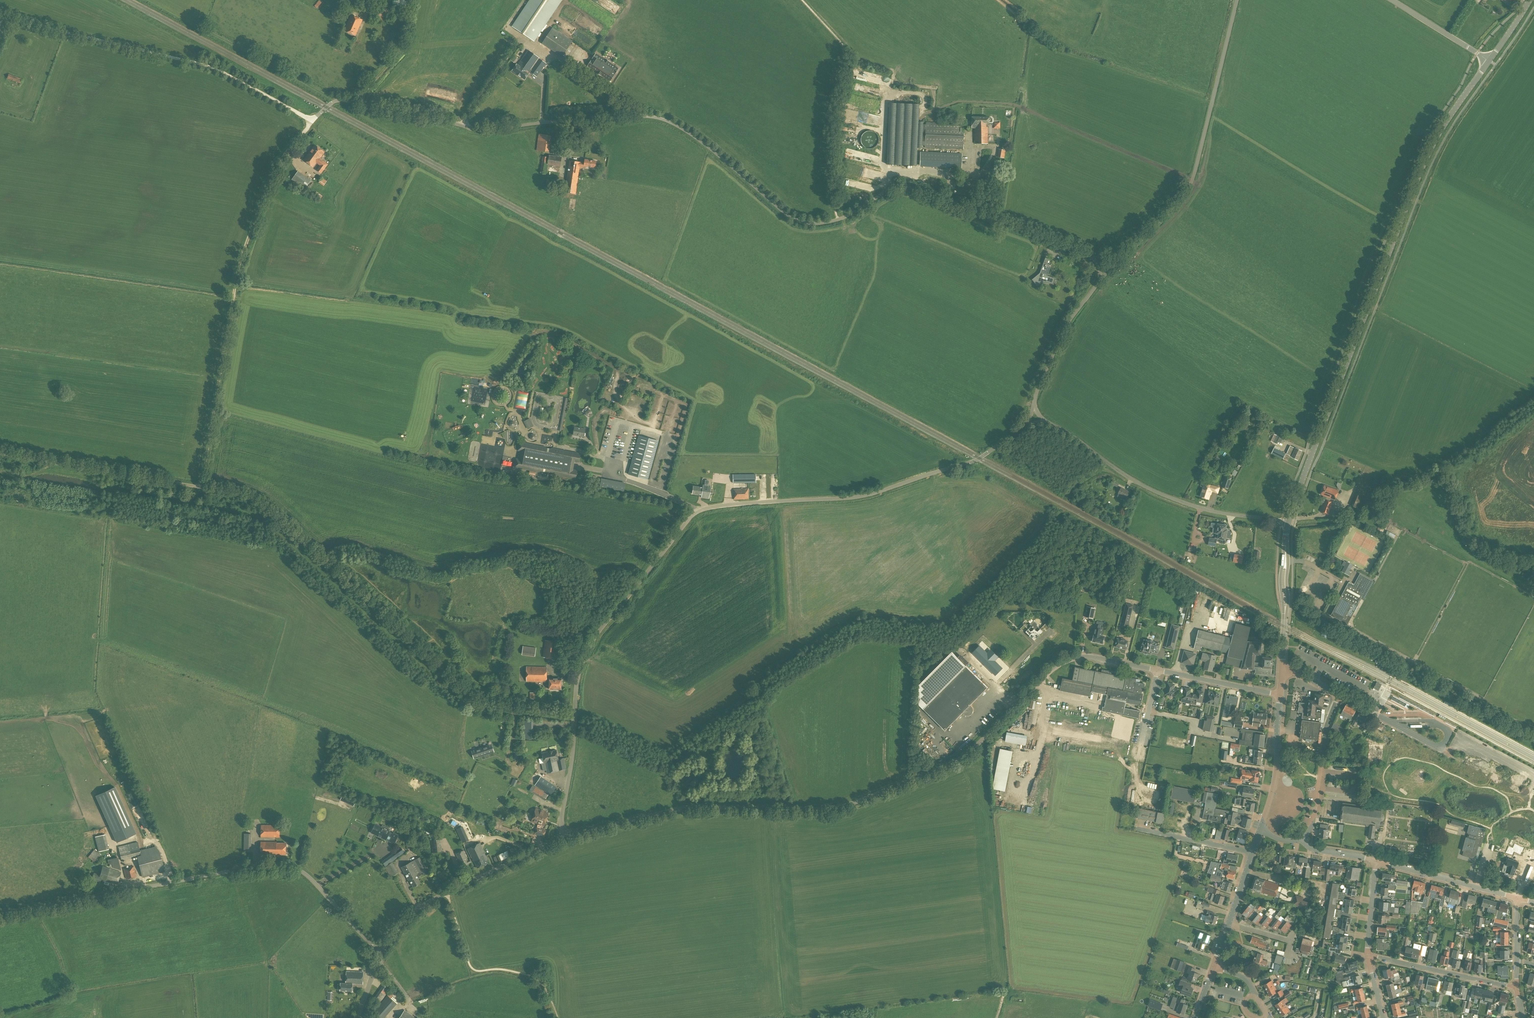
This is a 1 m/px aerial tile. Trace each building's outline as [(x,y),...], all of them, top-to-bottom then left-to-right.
[(561,0),(531,0),(512,27),(534,41),(561,0)] [(377,11),(374,10),(372,16),(375,17),(374,18),(385,23),(385,22),(388,23),(391,16),(388,15),(388,14),(378,10),(377,11)] [(355,36),(362,20),(351,15),(344,31),(355,36)] [(562,57),(573,41),(553,28),(542,43),(562,57)] [(550,66),(528,51),(518,65),(517,64),(512,71),(525,80),(529,73),(530,72),(541,80),(550,66)] [(615,74),(618,69),(596,54),(592,59),(593,59),(592,61),(591,61),(588,66),(610,80),(614,75),(613,75),(614,73),(615,74)] [(20,83),(21,79),(8,75),(7,79),(20,83)] [(992,123),(993,122),(993,119),(992,118),(989,118),(989,117),(971,117),(971,128),(974,128),(974,143),(987,143),(987,125),(987,123),(989,123),(992,123)] [(963,149),(964,124),(922,122),(921,148),(963,149)] [(868,149),(869,149),(871,149),(872,148),(874,148),(875,147),(876,146),(877,145),(878,144),(878,142),(878,141),(878,139),(878,138),(878,136),(877,135),(876,134),(875,133),(874,132),(872,131),(871,131),(869,131),(868,131),(866,131),(865,132),(864,133),(863,134),(862,135),(861,136),(860,138),(860,140),(860,141),(861,143),(861,144),(862,145),(863,147),(865,147),(866,148),(868,149)] [(548,152),(551,135),(539,134),(536,150),(548,152)] [(328,164),(320,158),(324,152),(315,145),(304,160),(313,167),(316,163),(320,165),(316,170),(321,173),(328,164)] [(1004,158),(1006,150),(998,149),(997,157),(1004,158)] [(961,168),(962,154),(920,152),(919,166),(961,168)] [(560,166),(562,157),(549,155),(548,165),(560,166)] [(567,174),(578,176),(579,168),(581,168),(581,167),(585,168),(585,166),(595,168),(596,161),(585,160),(584,162),(580,161),(580,162),(569,160),(567,174)] [(304,189),(308,185),(311,181),(298,171),(292,180),(304,189)] [(576,194),(578,176),(567,174),(564,192),(576,194)] [(959,177),(957,194),(969,196),(972,179),(959,177)] [(1049,277),(1054,261),(1047,259),(1041,274),(1033,280),(1036,284),(1038,282),(1042,286),(1044,284),(1045,283),(1048,283),(1050,283),(1055,285),(1057,280),(1049,277)] [(520,391),(517,406),(527,408),(530,393),(520,391)] [(566,417),(566,413),(565,413),(568,398),(565,397),(559,431),(562,431),(565,417),(566,417)] [(584,437),(585,429),(574,427),(573,435),(584,437)] [(1279,428),(1276,434),(1277,435),(1274,442),(1277,443),(1277,441),(1280,437),(1280,436),(1283,430),(1279,428)] [(658,441),(639,435),(628,474),(648,479),(658,441)] [(579,462),(580,454),(519,443),(518,451),(521,452),(519,461),(516,460),(515,468),(576,478),(577,471),(573,470),(574,461),(577,461),(579,462)] [(1283,459),(1286,453),(1279,450),(1280,448),(1275,445),(1271,453),(1283,459)] [(1296,448),(1292,447),(1290,446),(1286,454),(1292,456),(1292,457),(1298,459),(1302,451),(1296,448)] [(513,461),(514,457),(504,455),(501,469),(513,471),(515,461),(513,461)] [(733,483),(756,483),(756,474),(733,474),(733,483)] [(1228,489),(1231,481),(1231,479),(1232,477),(1226,475),(1225,477),(1222,487),(1228,489)] [(602,480),(601,487),(626,491),(627,484),(602,480)] [(1218,493),(1219,489),(1205,484),(1206,481),(1203,480),(1202,481),(1200,485),(1201,487),(1203,487),(1200,496),(1208,499),(1211,491),(1218,493)] [(716,486),(717,481),(712,481),(711,486),(703,485),(703,488),(693,486),(692,494),(702,495),(702,497),(724,500),(725,488),(716,486)] [(1335,500),(1338,490),(1324,485),(1321,494),(1327,496),(1321,512),(1328,514),(1333,502),(1330,501),(1331,498),(1335,500)] [(733,500),(749,499),(749,488),(733,489),(733,493),(734,493),(734,496),(733,497),(733,500)] [(1130,503),(1132,498),(1128,496),(1130,492),(1121,488),(1118,493),(1119,493),(1117,497),(1130,503)] [(1358,508),(1364,493),(1358,490),(1351,506),(1358,508)] [(1211,523),(1211,527),(1213,527),(1212,533),(1216,533),(1219,534),(1221,534),(1222,529),(1226,529),(1227,525),(1218,524),(1211,523)] [(1219,534),(1218,538),(1221,538),(1220,543),(1225,544),(1226,543),(1227,538),(1230,538),(1231,531),(1227,531),(1227,529),(1226,529),(1222,529),(1221,534),(1219,534)] [(1216,546),(1217,539),(1209,538),(1208,545),(1216,546)] [(1242,564),(1243,555),(1234,554),(1233,562),(1242,564)] [(1362,596),(1371,580),(1360,574),(1355,582),(1360,585),(1359,587),(1349,582),(1331,615),(1341,621),(1343,618),(1345,619),(1343,623),(1347,625),(1363,597),(1362,596)] [(1128,625),(1133,605),(1126,603),(1121,623),(1128,625)] [(1093,618),(1096,608),(1087,606),(1085,616),(1093,618)] [(1040,629),(1038,626),(1039,625),(1034,620),(1029,625),(1031,626),(1028,629),(1024,624),(1020,628),(1023,631),(1025,629),(1026,631),(1029,635),(1032,638),(1033,637),(1036,637),(1037,638),(1039,635),(1043,631),(1042,631),(1044,629),(1046,631),(1050,627),(1046,623),(1040,629)] [(1093,634),(1092,641),(1103,644),(1105,636),(1101,636),(1103,626),(1096,624),(1094,634),(1093,634)] [(1247,640),(1250,628),(1236,624),(1233,636),(1232,636),(1227,656),(1242,660),(1247,640)] [(1166,647),(1174,649),(1180,627),(1172,625),(1166,647)] [(1221,651),(1225,636),(1199,630),(1194,649),(1201,650),(1202,646),(1221,651)] [(1125,640),(1125,639),(1121,638),(1121,639),(1117,638),(1115,646),(1126,649),(1128,641),(1125,640)] [(1153,649),(1158,650),(1160,644),(1154,643),(1154,642),(1146,640),(1144,639),(1143,644),(1142,644),(1140,652),(1144,653),(1148,654),(1151,655),(1152,652),(1153,649)] [(557,659),(559,642),(545,640),(543,657),(557,659)] [(1247,643),(1243,660),(1240,668),(1254,669),(1254,668),(1254,663),(1255,654),(1261,655),(1261,644),(1247,643)] [(535,656),(536,647),(523,646),(522,654),(535,656)] [(952,652),(919,685),(919,704),(923,709),(945,730),(988,687),(966,666),(952,652)] [(1193,665),(1195,654),(1185,652),(1182,662),(1193,665)] [(1214,665),(1216,656),(1202,653),(1201,660),(1205,661),(1205,662),(1206,662),(1204,669),(1212,670),(1213,665),(1214,665)] [(985,662),(992,669),(999,662),(992,655),(985,662)] [(1256,667),(1256,673),(1262,673),(1262,672),(1268,672),(1268,671),(1271,671),(1271,668),(1272,668),(1273,658),(1263,657),(1262,667),(1256,667)] [(1390,664),(1377,658),(1375,662),(1387,669),(1390,664)] [(526,681),(547,681),(547,678),(547,667),(526,666),(526,681)] [(1101,672),(1095,671),(1075,667),(1072,680),(1062,678),(1060,690),(1090,696),(1091,691),(1107,694),(1104,707),(1103,707),(1102,711),(1138,718),(1139,711),(1125,708),(1126,702),(1141,705),(1143,694),(1145,684),(1136,682),(1136,679),(1115,675),(1115,672),(1102,669),(1101,672)] [(550,682),(549,685),(549,688),(561,688),(561,683),(562,682),(562,680),(561,679),(558,678),(553,678),(550,678),(547,678),(547,681),(547,682),(550,682)] [(1378,690),(1382,684),(1377,682),(1374,688),(1378,690)] [(1173,689),(1174,684),(1167,683),(1167,686),(1167,688),(1166,688),(1165,694),(1175,696),(1177,689),(1173,689)] [(1183,693),(1182,702),(1191,703),(1193,694),(1189,693),(1190,689),(1184,688),(1184,691),(1183,693)] [(1193,694),(1191,703),(1195,704),(1196,701),(1201,702),(1202,697),(1202,695),(1203,695),(1203,692),(1197,690),(1196,695),(1193,694)] [(1219,696),(1219,694),(1217,694),(1217,693),(1211,692),(1210,695),(1208,695),(1207,700),(1206,703),(1217,705),(1219,696)] [(1319,735),(1324,695),(1315,694),(1314,701),(1309,700),(1308,700),(1306,703),(1304,703),(1302,718),(1303,718),(1303,720),(1302,720),(1300,738),(1318,740),(1319,736),(1318,736),(1318,735),(1319,735)] [(1238,697),(1230,695),(1229,698),(1226,698),(1223,714),(1228,715),(1231,700),(1237,702),(1238,697)] [(1353,715),(1355,710),(1346,705),(1343,710),(1353,715)] [(1265,724),(1267,714),(1254,712),(1253,722),(1252,726),(1260,727),(1260,723),(1265,724)] [(1367,717),(1359,713),(1357,717),(1356,716),(1351,724),(1355,726),(1359,719),(1365,722),(1367,717)] [(1212,732),(1215,717),(1205,715),(1204,720),(1205,720),(1203,730),(1212,732)] [(533,739),(533,721),(524,720),(523,728),(521,728),(521,731),(523,731),(523,739),(533,739)] [(1242,728),(1243,721),(1235,720),(1234,727),(1242,728)] [(1386,727),(1384,726),(1377,722),(1375,727),(1374,726),(1372,729),(1371,728),(1367,735),(1373,738),(1373,736),(1379,739),(1383,730),(1384,730),(1386,727)] [(1242,729),(1241,729),(1241,733),(1242,733),(1245,733),(1245,740),(1242,740),(1240,739),(1239,744),(1244,745),(1254,747),(1254,745),(1263,747),(1264,741),(1265,742),(1265,739),(1264,739),(1264,735),(1262,734),(1263,731),(1242,729)] [(1027,745),(1028,735),(1008,732),(1006,741),(1027,745)] [(489,745),(481,747),(484,755),(494,752),(492,746),(490,747),(489,745)] [(474,752),(472,753),(474,759),(484,755),(481,747),(474,750),(474,752)] [(1003,790),(1011,750),(1001,748),(993,788),(1003,790)] [(557,761),(559,770),(566,769),(564,758),(558,759),(556,750),(548,752),(550,758),(551,761),(554,760),(555,762),(557,761)] [(547,773),(559,770),(557,761),(555,762),(554,760),(551,761),(550,758),(548,752),(542,753),(544,762),(541,763),(543,771),(547,770),(547,773)] [(1420,772),(1417,776),(1426,781),(1428,777),(1420,772)] [(1258,782),(1259,777),(1241,774),(1241,778),(1250,780),(1250,781),(1258,782)] [(1453,781),(1450,776),(1443,781),(1447,786),(1453,781)] [(540,777),(535,785),(550,795),(556,787),(540,777)] [(1402,784),(1398,793),(1402,795),(1407,786),(1402,784)] [(1194,801),(1196,791),(1173,786),(1171,797),(1188,800),(1188,801),(1194,802),(1194,801)] [(95,796),(109,826),(110,828),(116,842),(136,833),(115,787),(95,796)] [(1252,797),(1254,789),(1244,787),(1243,795),(1252,797)] [(1437,788),(1431,790),(1433,798),(1439,796),(1437,788)] [(1227,824),(1230,811),(1215,808),(1218,794),(1207,792),(1202,819),(1208,820),(1227,824)] [(1254,812),(1255,803),(1245,802),(1246,799),(1239,797),(1238,805),(1245,806),(1244,808),(1247,808),(1246,810),(1254,812)] [(1367,806),(1344,803),(1342,803),(1340,821),(1342,821),(1366,824),(1366,826),(1370,826),(1369,837),(1373,838),(1375,825),(1380,826),(1380,821),(1382,820),(1384,818),(1384,816),(1383,815),(1381,813),(1382,808),(1370,807),(1371,805),(1367,805),(1367,806)] [(534,815),(547,819),(548,814),(545,812),(536,808),(534,815)] [(1162,823),(1164,813),(1139,808),(1137,818),(1162,823)] [(1230,811),(1227,824),(1234,825),(1235,822),(1241,823),(1240,826),(1241,826),(1249,828),(1252,819),(1244,817),(1243,817),(1238,816),(1238,812),(1230,811)] [(545,825),(547,819),(534,815),(532,821),(539,824),(539,823),(545,825)] [(375,824),(371,833),(386,840),(387,839),(389,841),(394,844),(399,835),(393,832),(393,833),(390,832),(391,831),(390,830),(390,829),(382,825),(382,827),(375,824)] [(1327,838),(1329,825),(1320,824),(1319,837),(1327,838)] [(279,837),(279,825),(261,825),(261,837),(279,837)] [(1483,837),(1485,829),(1469,825),(1467,833),(1468,833),(1467,837),(1466,837),(1462,850),(1463,851),(1462,855),(1475,859),(1481,836),(1483,837)] [(468,840),(468,839),(462,827),(457,829),(462,842),(463,842),(468,840)] [(544,836),(546,830),(537,827),(535,834),(544,836)] [(1222,835),(1221,838),(1227,840),(1230,830),(1224,829),(1223,832),(1217,830),(1216,833),(1222,835)] [(1238,835),(1246,838),(1248,832),(1240,829),(1238,835)] [(106,834),(96,836),(98,851),(109,849),(106,834)] [(1245,843),(1246,838),(1238,835),(1237,837),(1235,836),(1233,839),(1236,840),(1241,842),(1243,843),(1244,842),(1245,843)] [(432,853),(442,851),(441,839),(430,840),(432,853)] [(286,854),(286,843),(277,843),(277,842),(261,841),(261,854),(276,855),(276,854),(286,854)] [(139,850),(138,847),(137,842),(126,845),(118,847),(121,860),(137,857),(142,877),(164,872),(161,859),(158,849),(155,846),(139,850)] [(470,859),(471,862),(473,861),(474,861),(477,868),(488,863),(486,860),(487,860),(480,843),(467,848),(472,858),(470,859)] [(1513,855),(1514,852),(1520,854),(1521,851),(1522,851),(1524,848),(1514,844),(1513,848),(1509,846),(1506,852),(1513,855)] [(98,861),(102,856),(94,849),(88,857),(95,862),(96,860),(98,861)] [(471,862),(470,859),(467,860),(463,850),(456,854),(462,866),(471,862)] [(495,861),(510,858),(508,852),(494,856),(495,861)] [(1236,863),(1237,856),(1228,854),(1227,857),(1224,857),(1223,863),(1228,864),(1229,862),(1236,863)] [(395,859),(392,855),(383,862),(386,866),(395,859)] [(1269,856),(1264,855),(1262,861),(1265,862),(1264,865),(1265,866),(1268,867),(1269,867),(1270,865),(1272,866),(1275,857),(1270,855),(1269,856)] [(1514,857),(1507,855),(1506,858),(1507,858),(1505,865),(1516,868),(1518,862),(1513,860),(1514,857)] [(1296,868),(1297,862),(1293,862),(1294,857),(1285,856),(1284,865),(1292,866),(1292,867),(1296,868)] [(120,870),(121,870),(118,857),(107,860),(109,866),(120,870)] [(411,862),(419,877),(423,874),(428,872),(420,857),(411,862)] [(1309,878),(1311,863),(1307,863),(1307,858),(1300,857),(1299,865),(1305,865),(1304,877),(1309,878)] [(1211,874),(1221,877),(1223,872),(1227,874),(1226,876),(1233,879),(1236,871),(1230,869),(1231,865),(1230,865),(1230,866),(1222,863),(1211,861),(1208,873),(1211,874)] [(1323,880),(1325,868),(1321,868),(1322,862),(1314,861),(1313,868),(1312,872),(1319,873),(1319,874),(1324,875),(1323,880)] [(398,872),(393,862),(386,867),(385,867),(391,877),(398,872)] [(417,877),(419,877),(411,862),(401,867),(409,881),(410,880),(413,887),(421,883),(417,877)] [(1340,870),(1342,871),(1342,867),(1339,867),(1339,865),(1339,864),(1335,863),(1335,864),(1331,864),(1330,869),(1336,870),(1335,875),(1340,875),(1340,870)] [(1509,876),(1510,874),(1514,875),(1516,868),(1505,865),(1504,864),(1503,868),(1506,869),(1504,875),(1509,876)] [(108,882),(112,869),(103,866),(100,875),(94,873),(91,880),(99,883),(100,879),(108,882)] [(134,866),(123,868),(126,878),(127,878),(128,880),(135,878),(135,876),(136,876),(134,866)] [(1358,879),(1358,874),(1355,873),(1356,868),(1349,866),(1347,878),(1358,879)] [(112,869),(108,882),(116,884),(120,872),(112,869)] [(1221,877),(1211,874),(1210,879),(1216,881),(1219,882),(1219,885),(1222,886),(1221,888),(1224,889),(1224,890),(1229,891),(1232,883),(1227,881),(1226,882),(1224,881),(1225,878),(1221,877)] [(1394,879),(1395,875),(1391,875),(1383,874),(1382,880),(1385,880),(1385,884),(1390,884),(1390,881),(1391,879),(1394,879)] [(1275,896),(1279,885),(1265,881),(1265,880),(1255,877),(1251,889),(1261,892),(1275,896)] [(1416,886),(1418,881),(1414,880),(1412,890),(1419,892),(1421,888),(1416,886)] [(1421,888),(1419,892),(1423,893),(1424,888),(1424,889),(1425,883),(1418,881),(1416,886),(1421,888)] [(1330,938),(1331,934),(1331,930),(1333,921),(1334,913),(1335,909),(1337,899),(1337,895),(1338,891),(1339,884),(1331,883),(1322,937),(1330,938)] [(1394,890),(1395,885),(1388,884),(1388,888),(1381,887),(1381,895),(1387,895),(1388,890),(1394,890)] [(1355,895),(1356,889),(1354,889),(1354,886),(1346,885),(1346,888),(1348,888),(1347,894),(1355,895)] [(1436,893),(1438,887),(1431,885),(1430,888),(1429,888),(1426,896),(1424,895),(1422,902),(1421,907),(1426,908),(1429,897),(1435,898),(1436,893)] [(1222,904),(1224,897),(1218,895),(1220,890),(1209,887),(1207,891),(1213,893),(1210,900),(1222,904)] [(1436,893),(1440,894),(1439,898),(1443,899),(1444,895),(1442,895),(1444,888),(1438,887),(1436,893)] [(1458,904),(1460,898),(1458,898),(1459,892),(1451,890),(1449,897),(1455,899),(1454,903),(1458,904)] [(1307,910),(1309,903),(1302,900),(1303,898),(1296,895),(1292,905),(1307,910)] [(1475,904),(1476,897),(1469,895),(1467,900),(1463,899),(1461,907),(1467,908),(1468,902),(1475,904)] [(1488,907),(1490,900),(1483,898),(1481,905),(1480,910),(1484,911),(1485,906),(1488,907)] [(1421,907),(1422,902),(1416,901),(1416,900),(1412,899),(1410,913),(1419,914),(1421,907)] [(1209,907),(1210,904),(1198,900),(1196,907),(1201,909),(1202,905),(1209,907)] [(1487,912),(1494,914),(1496,909),(1495,909),(1496,902),(1490,900),(1488,907),(1487,912)] [(1390,907),(1391,903),(1380,902),(1379,910),(1386,910),(1386,912),(1393,912),(1393,913),(1394,913),(1394,912),(1395,907),(1390,907)] [(1495,916),(1493,925),(1501,927),(1502,920),(1501,919),(1503,911),(1506,912),(1508,905),(1500,903),(1497,916),(1495,916)] [(1248,922),(1258,909),(1260,906),(1256,905),(1254,907),(1253,909),(1248,906),(1248,907),(1246,906),(1243,912),(1242,914),(1246,916),(1245,917),(1246,918),(1248,917),(1250,919),(1248,922)] [(1353,907),(1346,905),(1342,905),(1342,907),(1345,907),(1345,911),(1342,911),(1342,910),(1335,909),(1334,913),(1351,915),(1351,913),(1352,913),(1353,907)] [(1459,913),(1460,906),(1456,905),(1454,913),(1451,912),(1450,915),(1456,917),(1457,913),(1459,913)] [(1257,925),(1267,912),(1263,917),(1259,914),(1261,912),(1258,909),(1248,922),(1251,918),(1253,920),(1252,922),(1253,923),(1254,922),(1257,925)] [(1218,916),(1214,915),(1215,913),(1207,911),(1206,914),(1209,915),(1209,916),(1207,915),(1205,921),(1215,924),(1218,916)] [(1267,927),(1276,915),(1276,914),(1272,919),(1269,916),(1270,914),(1267,912),(1257,925),(1260,921),(1262,923),(1261,924),(1263,926),(1263,925),(1267,927)] [(1350,918),(1351,915),(1334,913),(1333,921),(1350,924),(1351,918),(1350,918)] [(1389,919),(1389,914),(1382,914),(1382,915),(1379,915),(1378,922),(1384,922),(1385,918),(1389,919)] [(1276,930),(1286,917),(1282,922),(1278,919),(1280,917),(1276,915),(1267,927),(1270,924),(1272,926),(1271,927),(1272,928),(1273,927),(1276,930)] [(1286,917),(1276,930),(1279,926),(1281,928),(1280,930),(1282,931),(1282,930),(1286,933),(1292,925),(1287,922),(1289,920),(1286,917)] [(1484,927),(1484,926),(1484,924),(1485,918),(1483,918),(1483,917),(1477,917),(1476,927),(1481,927),(1482,927),(1482,926),(1484,927)] [(1349,930),(1350,924),(1333,921),(1331,930),(1344,932),(1344,930),(1349,930)] [(1385,937),(1389,937),(1390,930),(1395,930),(1396,926),(1386,925),(1386,928),(1378,927),(1377,934),(1384,935),(1384,937),(1385,937)] [(1343,936),(1344,932),(1331,930),(1331,934),(1340,935),(1340,939),(1337,939),(1336,941),(1347,943),(1348,936),(1343,936)] [(1208,945),(1211,936),(1200,932),(1199,937),(1201,938),(1198,948),(1203,950),(1205,944),(1208,945)] [(1302,943),(1311,946),(1312,941),(1315,941),(1316,937),(1300,934),(1304,935),(1304,938),(1302,937),(1301,939),(1302,940),(1302,943)] [(1385,937),(1384,937),(1380,936),(1380,938),(1377,938),(1376,941),(1377,942),(1376,949),(1385,950),(1385,949),(1386,949),(1387,949),(1389,943),(1385,943),(1385,937)] [(1265,948),(1267,942),(1253,937),(1251,943),(1255,944),(1255,945),(1258,946),(1265,948)] [(1508,944),(1508,938),(1500,938),(1496,938),(1496,943),(1491,943),(1491,947),(1496,947),(1496,946),(1500,946),(1500,944),(1508,944)] [(1409,957),(1412,948),(1406,947),(1408,941),(1404,940),(1402,951),(1405,951),(1404,955),(1409,957)] [(1345,950),(1347,943),(1336,941),(1336,944),(1339,945),(1338,948),(1329,947),(1329,951),(1332,952),(1332,951),(1335,952),(1335,953),(1340,954),(1341,949),(1345,950)] [(1310,951),(1311,946),(1302,943),(1301,947),(1299,947),(1299,949),(1301,949),(1300,952),(1296,951),(1311,955),(1312,951),(1310,951)] [(1412,948),(1409,957),(1418,958),(1419,954),(1422,955),(1424,945),(1421,944),(1419,950),(1412,948)] [(1435,962),(1437,950),(1430,949),(1427,961),(1435,962)] [(1459,967),(1460,961),(1460,959),(1458,958),(1460,951),(1453,949),(1451,957),(1454,958),(1453,960),(1452,966),(1459,967)] [(1470,970),(1471,962),(1472,959),(1466,957),(1468,951),(1464,950),(1462,957),(1466,957),(1463,969),(1470,970)] [(1508,958),(1508,950),(1500,950),(1500,955),(1496,955),(1496,960),(1502,960),(1502,958),(1508,958)] [(1448,957),(1449,952),(1445,951),(1443,956),(1441,955),(1440,963),(1447,965),(1448,957)] [(1485,963),(1494,963),(1494,958),(1488,959),(1487,952),(1485,952),(1484,958),(1485,958),(1485,963)] [(1266,967),(1268,961),(1262,959),(1263,955),(1255,953),(1253,963),(1261,965),(1266,967)] [(1281,963),(1284,956),(1277,953),(1274,963),(1276,963),(1274,970),(1279,971),(1281,963)] [(1336,955),(1335,957),(1334,962),(1344,964),(1344,965),(1348,966),(1348,963),(1348,962),(1347,962),(1345,962),(1346,957),(1336,955)] [(1183,961),(1178,959),(1174,969),(1180,971),(1183,961)] [(1480,972),(1483,961),(1479,960),(1478,964),(1476,963),(1474,971),(1480,972)] [(1348,966),(1344,965),(1345,970),(1346,973),(1351,972),(1351,970),(1358,968),(1356,961),(1348,963),(1348,966)] [(1494,963),(1485,963),(1485,973),(1489,973),(1489,965),(1494,965),(1494,963)] [(1508,977),(1508,966),(1497,966),(1497,973),(1502,973),(1502,977),(1508,977)] [(1195,982),(1198,974),(1194,972),(1195,969),(1189,967),(1187,972),(1190,973),(1188,979),(1195,982)] [(1394,980),(1400,978),(1400,977),(1402,977),(1401,974),(1398,974),(1399,975),(1397,976),(1395,969),(1390,971),(1390,968),(1383,970),(1384,974),(1383,975),(1384,978),(1385,978),(1390,977),(1391,980),(1394,980)] [(362,984),(363,972),(346,972),(346,983),(341,983),(340,990),(352,991),(352,984),(362,984)] [(1354,975),(1348,977),(1349,980),(1346,981),(1347,986),(1354,984),(1361,982),(1359,975),(1354,976),(1354,975)] [(1423,990),(1424,984),(1422,983),(1423,976),(1417,975),(1414,985),(1418,986),(1418,989),(1423,990)] [(1437,989),(1437,986),(1439,980),(1428,977),(1427,984),(1431,985),(1430,987),(1437,989)] [(1186,986),(1187,982),(1181,980),(1181,981),(1179,980),(1178,984),(1179,984),(1179,986),(1183,988),(1181,993),(1190,996),(1193,988),(1186,986)] [(1266,990),(1273,987),(1272,985),(1273,984),(1271,980),(1264,984),(1266,990)] [(1451,990),(1452,983),(1445,981),(1444,987),(1442,987),(1441,992),(1445,993),(1446,989),(1451,990)] [(1388,991),(1401,988),(1400,985),(1397,986),(1397,985),(1394,986),(1393,983),(1386,985),(1388,991)] [(1465,999),(1467,989),(1464,988),(1464,985),(1457,983),(1455,992),(1459,993),(1458,998),(1465,999)] [(380,1002),(390,989),(383,985),(374,998),(380,1002)] [(1283,994),(1284,994),(1281,990),(1277,992),(1275,988),(1274,989),(1273,987),(1266,990),(1269,996),(1275,993),(1277,998),(1283,995),(1283,994)] [(1356,995),(1364,994),(1362,987),(1355,989),(1355,988),(1351,989),(1351,992),(1355,991),(1356,995)] [(1401,988),(1388,991),(1389,998),(1396,996),(1395,993),(1402,991),(1401,988)] [(1481,998),(1483,989),(1476,988),(1475,992),(1471,991),(1470,995),(1474,996),(1474,997),(1481,998)] [(1483,989),(1481,998),(1488,1000),(1488,999),(1492,1000),(1493,996),(1489,995),(1490,991),(1483,989)] [(1503,1013),(1506,1002),(1507,1002),(1508,995),(1501,993),(1499,1000),(1500,1000),(1499,1004),(1497,1012),(1503,1013)] [(1364,994),(1356,995),(1357,999),(1353,1000),(1354,1004),(1358,1003),(1358,1002),(1365,1000),(1364,994)] [(393,1008),(397,1004),(387,995),(384,999),(393,1008)] [(1184,1014),(1187,1005),(1183,1004),(1184,1000),(1178,998),(1176,1002),(1180,1003),(1177,1011),(1184,1014)] [(1157,1002),(1150,1000),(1148,1007),(1161,1011),(1162,1008),(1156,1006),(1157,1002)] [(1278,1010),(1284,1006),(1283,1004),(1284,1003),(1282,1000),(1275,1005),(1278,1010)] [(1393,1010),(1400,1008),(1399,1005),(1403,1004),(1402,1000),(1398,1001),(1398,1002),(1391,1004),(1393,1010)] [(1361,1013),(1368,1012),(1367,1006),(1361,1007),(1360,1005),(1356,1007),(1357,1010),(1358,1014),(1361,1013)] [(1284,1006),(1278,1010),(1282,1016),(1289,1011),(1287,1007),(1286,1008),(1284,1006)] [(385,1017),(376,1008),(372,1012),(379,1017),(384,1017),(385,1017)]
